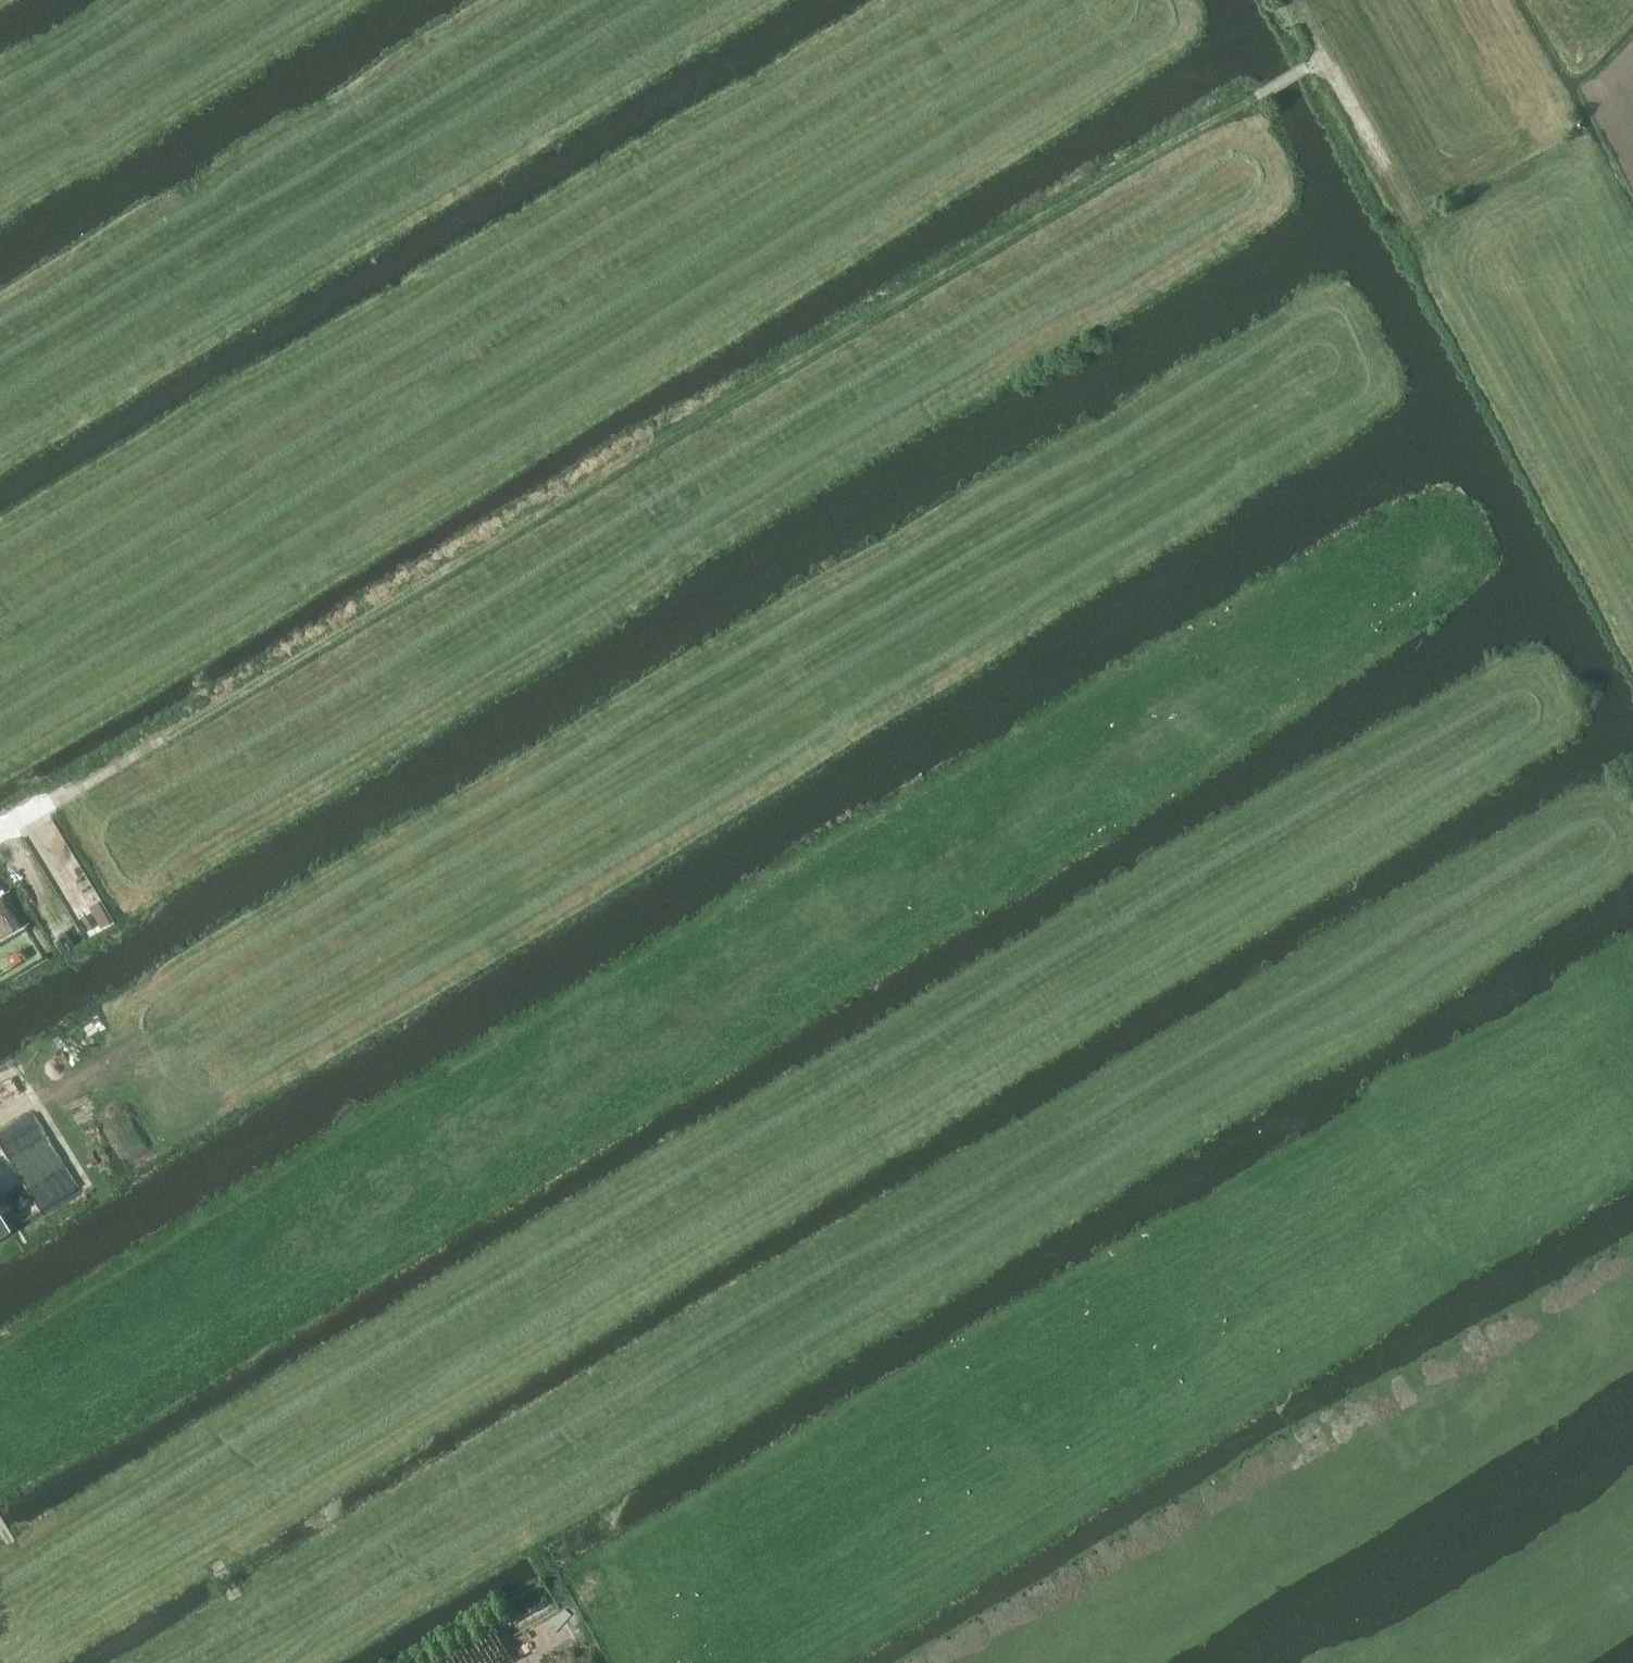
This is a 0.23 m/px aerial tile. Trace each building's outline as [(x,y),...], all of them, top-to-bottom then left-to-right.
[(40,1213),(73,1198),(35,1112),(2,1127),(40,1213)] [(0,1212),(0,1237),(11,1230),(0,1212)]
